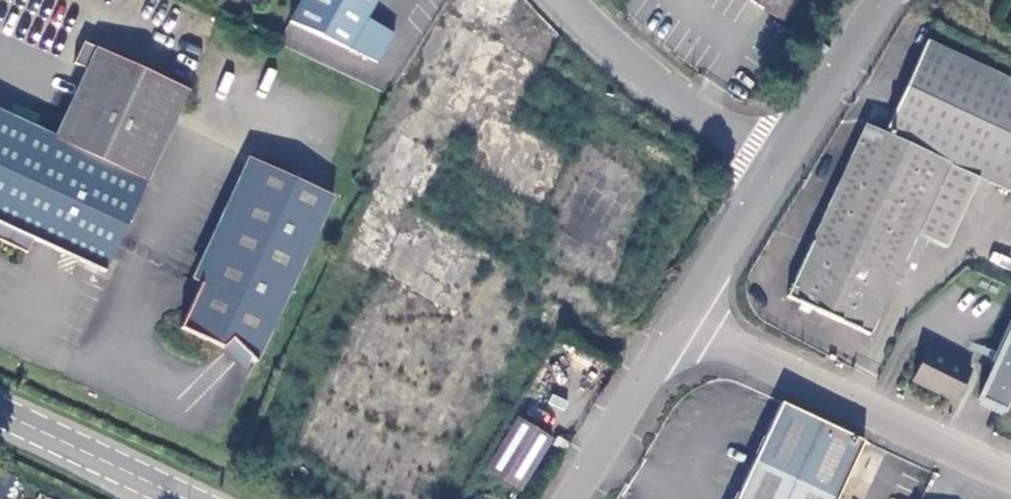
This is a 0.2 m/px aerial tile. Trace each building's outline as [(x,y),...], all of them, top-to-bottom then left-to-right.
[(290,22),(379,63),(395,35),(367,18),(377,0),(303,0),(290,22)] [(781,23),(796,0),(746,0),(781,23)] [(917,234),(936,243),(1010,78),(928,41),(893,115),(884,133),(867,126),(787,297),(869,335),(917,234)] [(85,43),(75,65),(89,71),(57,141),(0,114),(0,241),(28,254),(35,241),(106,274),(190,91),(85,43)] [(1010,78),(936,243),(948,248),(982,177),(1010,191),(1010,78)] [(875,107),(867,126),(884,133),(893,115),(875,107)] [(334,197),(258,162),(181,329),(224,349),(233,341),(257,364),(334,197)] [(1005,414),(1010,401),(1010,332),(979,402),(1005,414)] [(977,371),(935,352),(932,357),(927,356),(915,382),(962,404),(977,371)] [(782,407),(738,498),(836,498),(862,445),(782,407)] [(552,440),(518,419),(487,470),(521,491),(552,440)]
